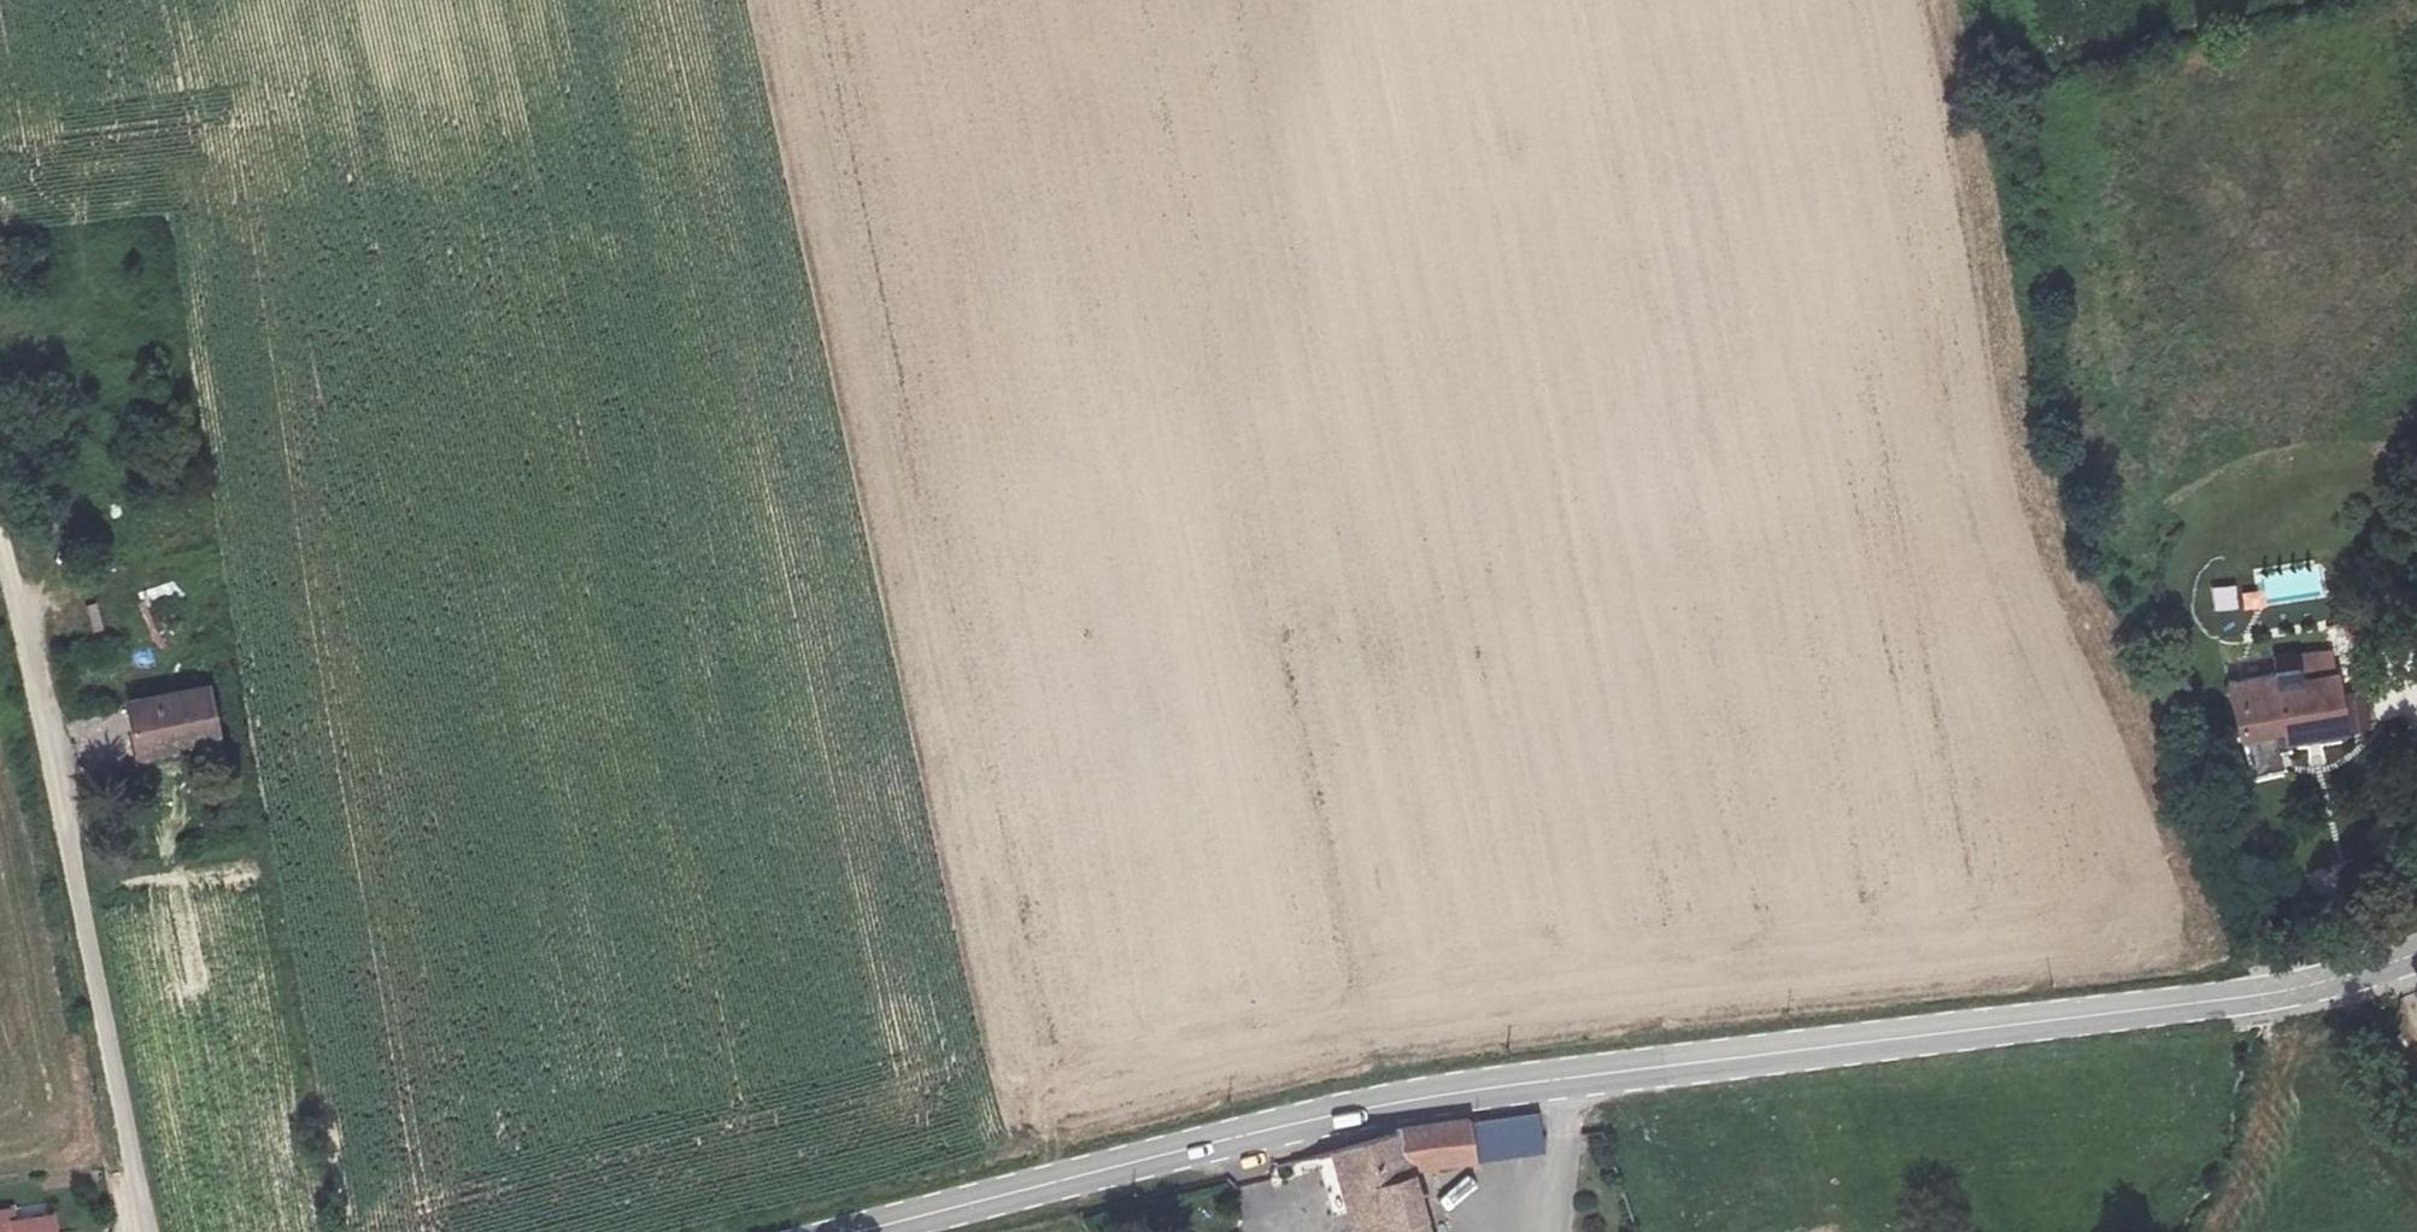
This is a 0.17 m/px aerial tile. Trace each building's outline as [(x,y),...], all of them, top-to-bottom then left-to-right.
[(2339,676),(2332,645),(2317,649),(2318,656),(2257,669),(2253,660),(2184,673),(2202,747),(2228,741),(2231,751),(2271,743),(2266,703),(2324,691),(2323,681),(2339,676)] [(205,713),(195,655),(118,669),(127,727),(205,713)] [(2357,732),(2371,729),(2364,694),(2349,697),(2357,732)] [(1541,1119),(1473,1126),(1479,1161),(1547,1154),(1541,1119)] [(1355,1231),(1433,1231),(1417,1176),(1480,1166),(1479,1161),(1473,1126),(1404,1133),(1334,1154),(1355,1231)] [(20,1215),(0,1216),(0,1231),(22,1231),(20,1215)]
